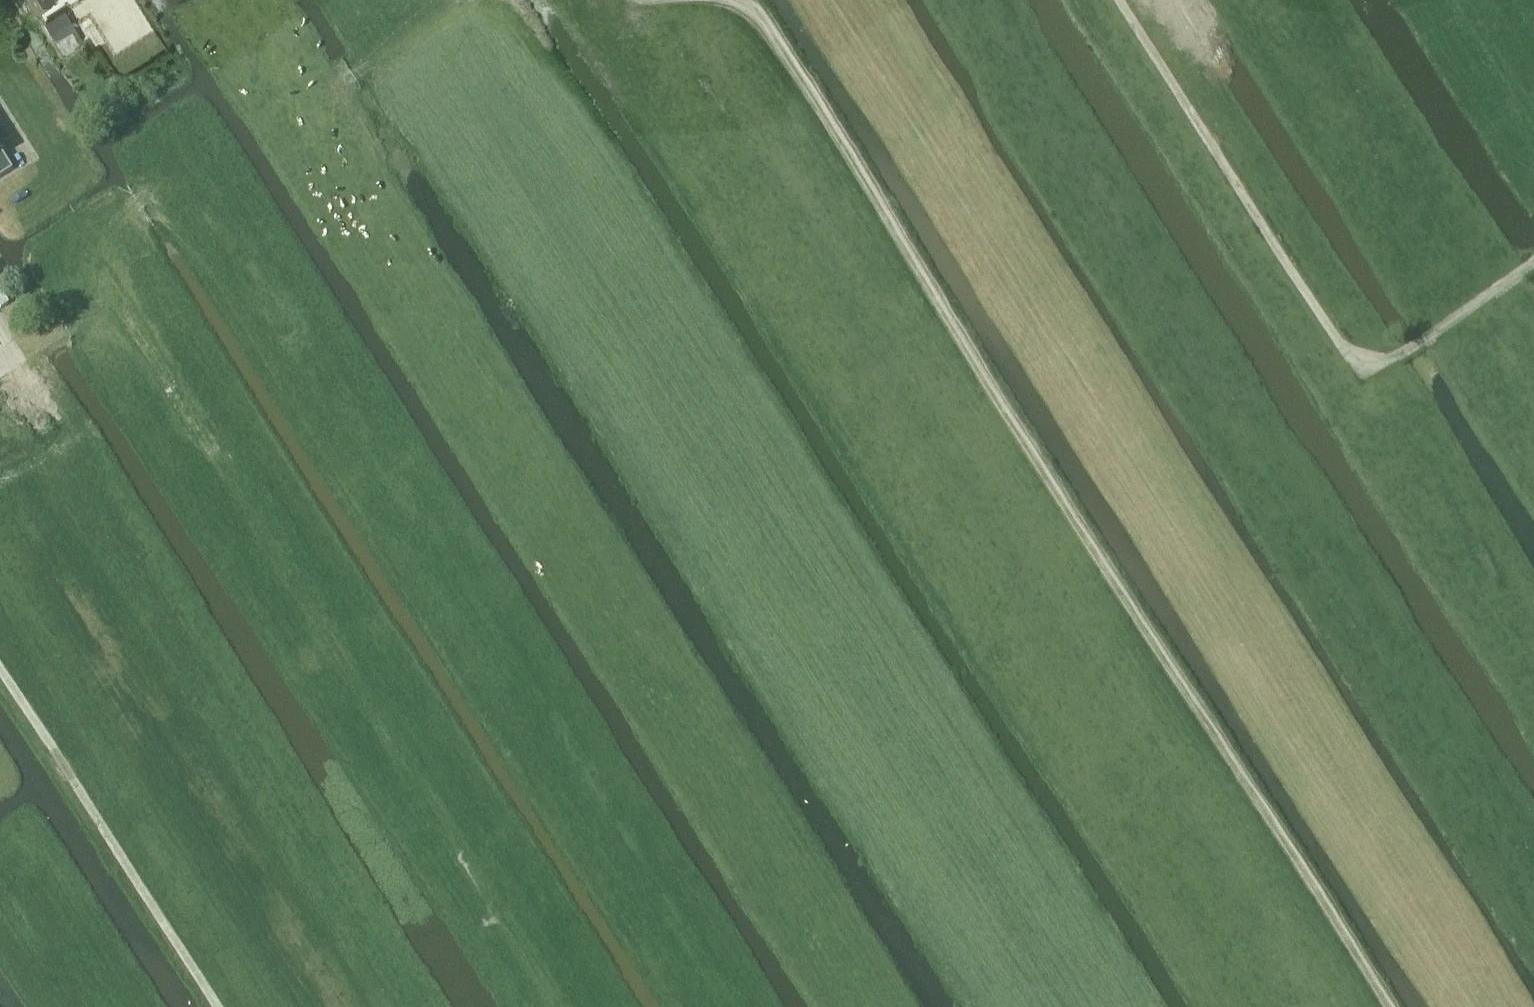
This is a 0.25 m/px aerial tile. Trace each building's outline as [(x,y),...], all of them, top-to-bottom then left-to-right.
[(34,10),(50,0),(28,0),(34,10)] [(64,10),(45,21),(46,22),(55,38),(74,26),(64,10)] [(12,170),(0,152),(2,151),(0,148),(0,178),(12,170)]
